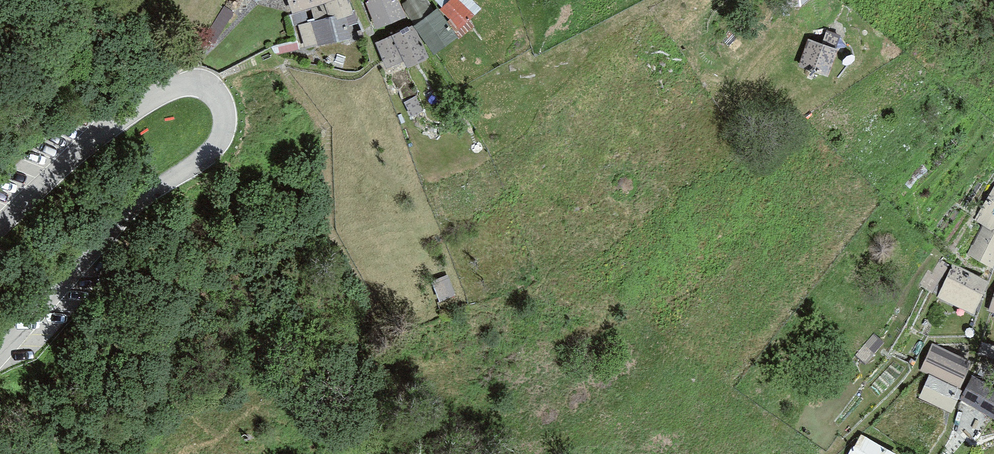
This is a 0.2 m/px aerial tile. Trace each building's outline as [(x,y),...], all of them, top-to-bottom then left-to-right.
[(293,13),(332,0),(288,0),(293,13)] [(378,28),(405,16),(398,0),(365,0),(378,28)] [(439,9),(455,31),(475,14),(460,0),(449,0),(439,9)] [(438,7),(413,24),(435,53),(459,36),(455,31),(439,9),(438,7)] [(336,15),(296,26),(302,49),(352,36),(347,16),(337,19),(336,15)] [(412,24),(374,43),(386,69),(404,60),(408,68),(428,58),(412,24)] [(838,47),(809,37),(799,65),(828,75),(838,47)] [(967,253),(992,266),(993,263),(993,186),(975,219),(983,224),(967,253)] [(952,264),(937,297),(974,312),(988,279),(952,264)] [(929,374),(960,388),(972,360),(933,342),(920,370),(929,374)] [(960,388),(929,374),(919,396),(953,412),(963,389),(960,388)] [(973,374),(959,399),(993,417),(993,385),(973,374)] [(861,434),(855,445),(853,444),(848,453),(900,453),(861,434)]
